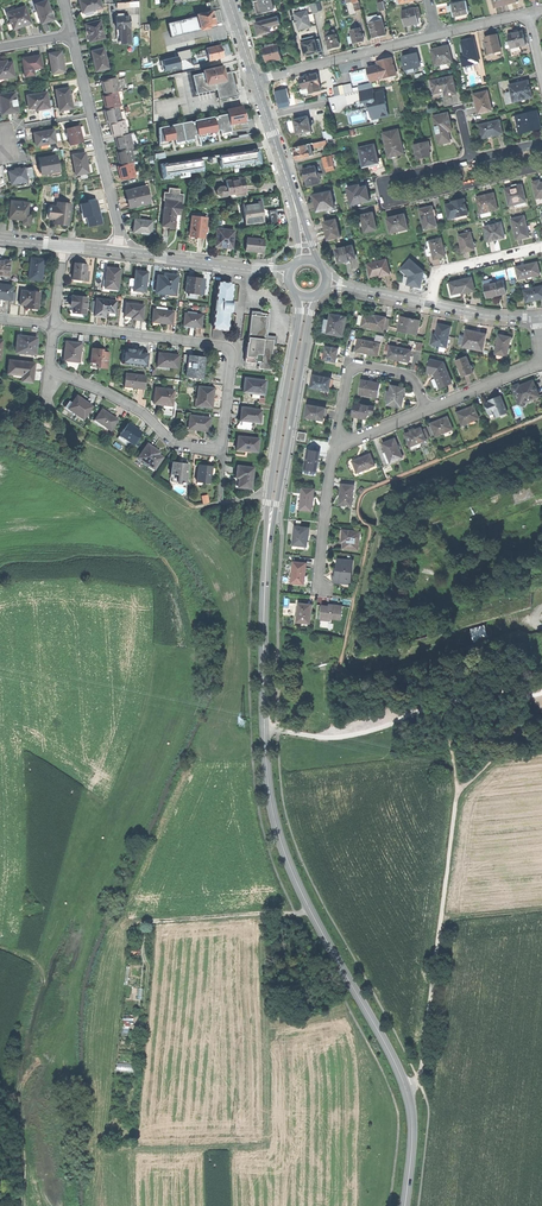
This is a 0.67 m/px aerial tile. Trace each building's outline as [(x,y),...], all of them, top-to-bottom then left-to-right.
[(35,5),(42,24),(53,19),(50,10),(47,0),(35,5)] [(101,8),(100,0),(82,0),(80,1),(81,6),(83,12),(101,8)] [(258,13),(263,12),(264,13),(274,10),(273,5),(271,0),(261,0),(254,2),(256,8),(258,13)] [(461,15),(469,13),(466,1),(451,5),(451,6),(447,7),(448,12),(452,11),(454,17),(461,15)] [(379,12),(385,10),(383,2),(377,3),(379,12)] [(8,13),(14,29),(22,26),(31,23),(25,7),(15,11),(10,13),(8,13)] [(402,11),(401,12),(404,27),(412,25),(418,23),(417,19),(414,9),(407,10),(402,11)] [(294,14),(298,30),(304,29),(311,27),(309,23),(310,22),(310,19),(308,18),(308,15),(309,15),(308,10),(294,14)] [(197,16),(170,23),(172,30),(169,31),(171,37),(191,32),(190,29),(193,28),(193,29),(199,28),(199,31),(212,28),(211,25),(215,25),(213,18),(213,17),(211,11),(197,15),(197,16)] [(367,17),(369,23),(382,19),(381,16),(378,17),(377,15),(367,17)] [(129,28),(130,28),(129,16),(126,16),(117,17),(116,17),(116,29),(120,29),(129,28)] [(278,17),(268,20),(270,27),(280,24),(278,17)] [(422,26),(420,18),(417,19),(418,23),(412,25),(413,28),(422,26)] [(369,23),(373,38),(379,36),(386,34),(382,19),(369,23)] [(257,30),(258,35),(264,33),(267,33),(271,31),(270,27),(268,20),(267,20),(258,22),(255,23),(257,30)] [(89,42),(105,39),(101,21),(85,25),(87,33),(89,42)] [(130,43),(129,28),(120,29),(121,35),(123,35),(123,43),(130,43)] [(352,43),(357,42),(363,40),(360,28),(349,31),(351,37),(352,43)] [(508,35),(512,53),(521,51),(520,47),(527,45),(523,31),(514,34),(508,35)] [(325,37),(328,49),(333,48),(339,47),(335,34),(332,35),(325,37)] [(484,38),(489,58),(497,56),(495,51),(501,50),(497,35),(489,37),(484,38)] [(457,41),(461,57),(464,56),(461,43),(468,41),(468,39),(464,40),(457,41)] [(302,43),(304,55),(311,53),(317,52),(314,40),(309,41),(304,42),(302,43)] [(468,41),(461,43),(464,56),(461,57),(463,64),(467,63),(467,67),(473,66),(472,62),(479,60),(474,40),(468,41)] [(264,56),(266,62),(281,58),(277,45),(262,49),(264,56)] [(207,54),(208,61),(223,58),(221,51),(220,46),(206,49),(207,54)] [(431,50),(435,67),(440,66),(450,64),(453,63),(449,46),(439,48),(431,50)] [(97,71),(109,68),(104,48),(92,51),(94,59),(97,71)] [(178,56),(179,61),(191,58),(189,49),(177,52),(178,56)] [(49,53),(52,74),(63,72),(62,63),(63,63),(62,58),(61,51),(49,53)] [(403,57),(405,69),(420,66),(417,54),(409,55),(403,57)] [(30,56),(22,58),(25,76),(31,75),(30,69),(42,67),(40,55),(30,56)] [(162,60),(163,65),(164,71),(171,70),(180,68),(179,61),(178,56),(162,60)] [(393,59),(387,61),(388,64),(391,77),(397,76),(393,59)] [(3,77),(13,75),(11,62),(9,62),(6,63),(6,61),(0,61),(0,77),(3,77)] [(368,69),(371,82),(391,77),(388,64),(379,66),(376,67),(368,69)] [(204,79),(206,85),(214,83),(225,81),(223,74),(223,72),(225,72),(224,70),(224,68),(222,68),(221,67),(203,71),(204,79)] [(230,72),(223,74),(225,81),(214,83),(215,90),(218,100),(232,97),(231,96),(235,95),(230,72)] [(213,89),(215,90),(214,83),(206,85),(204,79),(202,79),(201,73),(191,76),(196,95),(211,91),(213,89)] [(307,77),(299,79),(302,90),(308,89),(310,94),(321,92),(319,85),(321,85),(318,74),(307,77)] [(106,89),(108,94),(117,92),(119,92),(118,87),(119,87),(116,77),(103,80),(104,85),(103,85),(103,87),(104,89),(106,89)] [(444,93),(445,98),(452,97),(457,96),(453,77),(431,82),(434,95),(444,93)] [(509,103),(533,98),(531,87),(529,80),(510,84),(512,92),(506,93),(509,103)] [(343,86),(345,94),(353,92),(351,84),(343,86)] [(56,89),(59,109),(72,107),(71,98),(69,87),(56,89)] [(391,116),(385,90),(375,92),(374,87),(360,90),(361,95),(362,101),(365,102),(366,107),(369,106),(372,120),(391,116)] [(477,106),(479,113),(492,110),(488,91),(474,94),(477,106)] [(18,111),(14,92),(0,94),(0,105),(0,107),(1,113),(7,112),(11,111),(11,112),(18,111)] [(41,109),(49,107),(46,92),(27,95),(29,108),(35,107),(36,110),(41,109)] [(107,105),(108,109),(119,106),(121,106),(119,97),(118,97),(117,92),(108,94),(106,95),(107,100),(104,101),(105,103),(105,105),(107,105)] [(110,123),(112,123),(121,121),(120,116),(121,116),(119,106),(108,109),(105,110),(106,114),(105,114),(106,116),(106,119),(109,118),(110,123)] [(228,114),(158,128),(159,146),(172,144),(171,140),(174,139),(175,143),(176,146),(195,142),(195,139),(194,135),(197,135),(198,138),(200,145),(202,144),(201,138),(217,134),(217,131),(220,130),(221,137),(232,134),(231,132),(230,125),(236,123),(236,124),(239,124),(239,123),(245,121),(247,121),(246,116),(245,113),(244,113),(242,106),(227,109),(228,114)] [(513,116),(517,132),(524,130),(529,129),(530,131),(541,128),(537,110),(513,116)] [(433,116),(440,145),(450,142),(447,130),(452,129),(450,120),(448,112),(433,116)] [(308,116),(294,120),(294,123),(292,123),(294,128),(296,127),(297,130),(298,135),(306,133),(307,137),(313,135),(308,116)] [(114,137),(117,137),(128,134),(126,128),(125,128),(123,120),(121,121),(112,123),(114,128),(111,129),(111,130),(112,131),(113,131),(114,137)] [(491,134),(492,137),(503,134),(500,120),(491,122),(483,124),(479,125),(480,130),(477,131),(478,137),(486,135),(491,134)] [(67,129),(70,145),(83,142),(82,135),(80,126),(67,129)] [(36,146),(56,142),(53,129),(42,131),(42,132),(34,133),(35,139),(36,146)] [(382,134),(389,160),(394,159),(399,158),(398,155),(404,153),(398,130),(382,134)] [(120,145),(121,150),(130,148),(132,148),(131,143),(132,143),(130,134),(128,134),(117,137),(117,140),(116,141),(117,143),(117,145),(120,145)] [(329,143),(330,147),(337,145),(335,138),(328,140),(329,143)] [(413,145),(416,159),(423,157),(430,155),(428,149),(430,149),(428,141),(413,145)] [(295,154),(296,160),(309,157),(311,155),(311,152),(307,151),(306,145),(293,148),(295,154)] [(358,149),(362,168),(369,166),(378,164),(374,145),(358,149)] [(120,160),(121,165),(132,162),(134,162),(132,152),(131,153),(130,148),(121,150),(119,151),(120,155),(117,156),(118,158),(119,160),(120,160)] [(252,151),(219,156),(221,168),(233,166),(234,169),(244,167),(244,165),(249,164),(249,166),(254,165),(261,164),(259,148),(252,150),(252,151)] [(73,155),(77,175),(89,172),(88,165),(88,164),(87,158),(86,152),(73,155)] [(40,163),(42,174),(60,171),(57,155),(39,158),(40,163)] [(322,157),(325,168),(334,165),(332,158),(331,155),(324,157),(322,157)] [(166,163),(159,164),(162,180),(169,179),(174,178),(174,176),(178,175),(179,177),(190,176),(189,173),(203,171),(201,159),(166,164),(166,163)] [(124,179),(135,176),(134,172),(132,162),(121,165),(119,166),(120,170),(119,170),(119,172),(120,174),(122,174),(124,179)] [(305,175),(306,181),(318,178),(321,177),(319,173),(317,174),(315,166),(303,169),(305,175)] [(10,172),(13,184),(28,180),(25,168),(17,170),(10,172)] [(228,189),(229,195),(236,194),(247,192),(246,186),(245,178),(227,181),(228,189)] [(320,185),(318,178),(306,181),(308,188),(320,185)] [(536,198),(541,197),(541,183),(539,184),(539,180),(532,182),(536,198)] [(513,187),(505,189),(509,205),(514,204),(515,208),(527,205),(522,185),(513,187)] [(130,207),(150,203),(146,186),(126,191),(128,199),(130,207)] [(351,206),(369,201),(367,194),(366,187),(358,189),(357,186),(347,189),(351,206)] [(228,196),(229,195),(228,189),(227,189),(224,187),(220,187),(218,191),(218,195),(222,197),(228,196)] [(165,201),(177,203),(177,204),(181,204),(182,204),(183,194),(179,194),(180,189),(169,188),(168,193),(164,192),(163,200),(165,201)] [(315,204),(317,212),(335,208),(331,192),(313,196),(315,204)] [(483,196),(476,198),(480,214),(497,209),(493,193),(483,196)] [(452,202),(445,204),(448,218),(453,217),(454,221),(469,217),(464,197),(456,199),(452,200),(452,202)] [(11,200),(9,218),(17,219),(22,220),(22,224),(30,225),(31,215),(27,214),(28,204),(28,202),(11,200)] [(95,225),(102,223),(97,200),(80,203),(83,217),(87,216),(89,226),(95,225)] [(168,227),(174,228),(175,214),(180,214),(181,204),(177,204),(177,203),(165,201),(162,226),(168,227)] [(260,202),(242,205),(246,225),(263,222),(262,212),(260,202)] [(61,224),(68,225),(70,208),(58,207),(50,206),(48,208),(48,210),(49,210),(48,218),(56,219),(56,224),(61,224)] [(359,208),(360,215),(370,213),(368,206),(359,208)] [(424,208),(418,209),(424,230),(437,227),(431,206),(424,208)] [(360,215),(363,226),(375,223),(374,217),(373,215),(372,212),(370,213),(360,215)] [(391,233),(408,229),(404,215),(395,217),(387,218),(391,233)] [(512,218),(517,239),(523,237),(529,236),(524,215),(512,218)] [(376,216),(374,217),(375,223),(363,226),(365,231),(379,228),(376,216)] [(196,238),(204,239),(206,218),(192,217),(190,238),(196,238)] [(142,234),(150,235),(152,221),(135,220),(134,233),(142,234)] [(326,232),(328,241),(341,238),(337,220),(324,223),(326,232)] [(483,228),(487,243),(495,241),(505,238),(501,223),(495,225),(494,221),(486,223),(487,227),(483,228)] [(223,248),(232,249),(234,230),(217,229),(215,247),(223,248)] [(458,236),(462,252),(468,251),(475,249),(470,229),(463,231),(464,235),(458,236)] [(246,238),(246,251),(254,252),(264,252),(264,240),(246,238)] [(430,240),(434,259),(439,258),(445,256),(441,238),(430,240)] [(335,251),(339,263),(347,261),(355,258),(352,246),(335,251)] [(31,258),(29,279),(42,280),(43,270),(44,260),(31,258)] [(9,276),(11,261),(4,260),(0,260),(0,275),(9,276)] [(370,271),(371,276),(380,274),(380,277),(385,275),(390,274),(386,260),(368,264),(370,271)] [(402,284),(420,287),(421,279),(423,272),(410,261),(401,270),(404,273),(402,284)] [(517,266),(519,279),(540,274),(538,262),(526,264),(517,266)] [(75,263),(73,280),(87,282),(88,276),(86,275),(87,265),(80,264),(75,263)] [(106,281),(105,288),(118,290),(120,269),(114,269),(107,268),(106,281)] [(141,271),(136,271),(135,279),(134,286),(133,291),(146,292),(148,272),(141,271)] [(369,280),(380,277),(380,274),(371,276),(370,271),(367,271),(369,280)] [(158,276),(157,292),(176,294),(178,275),(170,275),(170,277),(165,277),(158,276)] [(185,293),(198,294),(200,279),(194,278),(187,277),(185,293)] [(450,283),(452,293),(459,292),(464,290),(465,294),(475,291),(472,277),(450,283)] [(485,285),(488,299),(497,298),(496,295),(500,294),(506,292),(504,281),(493,283),(485,285)] [(213,329),(226,330),(228,313),(230,313),(230,312),(231,302),(232,301),(230,301),(232,284),(225,283),(218,283),(213,329)] [(11,300),(12,292),(13,286),(0,284),(0,299),(11,300)] [(526,302),(536,299),(541,298),(541,286),(523,290),(526,302)] [(22,290),(20,305),(27,306),(26,307),(30,308),(38,308),(39,295),(33,294),(34,291),(22,290)] [(88,298),(72,296),(71,301),(71,306),(73,306),(73,313),(86,314),(88,298)] [(97,298),(95,315),(102,316),(108,317),(108,312),(116,313),(117,301),(97,298)] [(126,303),(125,315),(132,316),(132,319),(136,319),(143,320),(145,305),(126,303)] [(154,309),(153,321),(161,322),(161,323),(166,324),(172,325),(174,311),(154,309)] [(185,314),(184,325),(192,326),(192,327),(197,328),(201,328),(202,315),(185,314)] [(323,332),(343,336),(346,317),(340,316),(331,314),(330,320),(325,319),(323,332)] [(245,351),(244,362),(258,364),(258,369),(270,370),(273,340),(264,339),(266,316),(251,315),(248,342),(246,342),(245,351)] [(362,326),(383,331),(383,330),(385,318),(371,315),(371,317),(369,316),(364,315),(362,326)] [(398,331),(417,334),(420,321),(410,319),(401,317),(398,331)] [(433,335),(431,344),(446,347),(451,327),(445,326),(438,324),(436,335),(433,335)] [(477,333),(466,331),(464,346),(469,347),(476,348),(483,349),(486,334),(477,333)] [(498,334),(495,354),(508,355),(509,347),(510,335),(503,335),(498,334)] [(17,341),(16,352),(33,354),(34,349),(36,350),(38,339),(30,338),(22,337),(22,342),(17,341)] [(366,353),(378,356),(380,344),(358,339),(357,345),(355,351),(366,353)] [(66,350),(65,360),(72,361),(79,362),(81,343),(65,342),(65,350),(66,350)] [(411,351),(390,346),(388,358),(395,359),(400,360),(408,362),(409,362),(411,351)] [(324,359),(336,362),(337,355),(338,349),(326,347),(325,353),(324,359)] [(511,347),(509,347),(508,355),(495,354),(495,356),(510,358),(511,347)] [(92,348),(91,363),(98,364),(97,368),(107,369),(109,352),(103,352),(103,349),(97,348),(92,348)] [(127,357),(127,364),(147,366),(148,353),(139,353),(134,352),(134,350),(128,350),(127,357)] [(158,354),(157,366),(163,366),(177,368),(179,355),(173,354),(168,354),(167,355),(158,354)] [(186,377),(203,378),(204,368),(205,358),(188,356),(186,377)] [(457,361),(465,377),(470,374),(475,372),(467,357),(457,361)] [(429,359),(427,371),(434,372),(436,378),(439,386),(451,383),(443,362),(429,359)] [(35,363),(10,360),(9,373),(23,375),(22,381),(33,382),(34,373),(35,363)] [(138,389),(144,390),(146,376),(126,374),(124,386),(133,387),(133,388),(138,389)] [(313,375),(311,388),(322,390),(322,391),(330,392),(330,389),(329,388),(331,379),(331,378),(313,375)] [(244,386),(244,392),(252,393),(259,394),(265,394),(266,381),(256,380),(252,379),(245,379),(244,386)] [(371,396),(378,398),(380,384),(371,382),(362,380),(359,393),(371,395),(371,396)] [(513,386),(520,403),(526,400),(539,395),(533,381),(525,384),(520,386),(519,384),(513,386)] [(388,405),(402,408),(404,397),(405,389),(391,386),(390,392),(387,391),(386,398),(389,399),(388,405)] [(213,388),(199,387),(197,406),(211,408),(212,398),(213,388)] [(156,388),(154,404),(159,405),(163,405),(164,405),(164,403),(173,403),(174,390),(156,388)] [(68,408),(84,419),(93,406),(84,400),(77,395),(68,408)] [(486,405),(491,419),(507,413),(501,398),(497,399),(496,397),(493,398),(490,399),(491,401),(492,403),(486,405)] [(355,403),(353,416),(359,418),(366,419),(368,414),(373,415),(374,407),(355,403)] [(307,404),(305,418),(317,419),(317,416),(323,417),(323,413),(324,407),(307,404)] [(458,412),(463,424),(470,421),(475,419),(479,417),(475,406),(466,409),(458,412)] [(252,422),(260,423),(262,410),(241,408),(241,415),(240,421),(252,422)] [(95,419),(111,430),(118,420),(110,415),(102,409),(95,419)] [(210,418),(190,416),(189,428),(197,429),(197,430),(203,431),(209,432),(210,418)] [(432,423),(437,435),(454,428),(449,416),(439,420),(432,423)] [(120,434),(134,444),(142,432),(135,428),(128,423),(120,434)] [(405,434),(410,446),(416,443),(427,439),(422,427),(414,430),(405,434)] [(297,440),(304,441),(305,432),(297,431),(297,440)] [(237,442),(237,450),(258,452),(259,439),(238,436),(237,442)] [(383,443),(390,462),(402,457),(395,438),(387,441),(383,443)] [(148,444),(139,458),(155,469),(163,457),(158,454),(160,452),(154,448),(148,444)] [(305,469),(316,471),(317,462),(318,451),(307,450),(305,469)] [(353,461),(358,472),(376,465),(370,452),(360,456),(361,458),(358,460),(353,461)] [(178,482),(186,483),(188,463),(183,463),(178,462),(178,463),(172,463),(171,474),(178,475),(178,482)] [(205,466),(199,465),(196,482),(210,484),(212,466),(205,466)] [(237,488),(251,489),(253,468),(237,466),(236,473),(236,478),(240,478),(240,481),(238,481),(237,488)] [(339,505),(352,506),(353,485),(340,484),(340,490),(340,494),(339,505)] [(299,510),(312,511),(312,501),(313,489),(301,489),(300,499),(300,505),(299,510)] [(293,546),(308,547),(308,538),(309,528),(295,527),(293,546)] [(345,548),(360,549),(361,532),(346,531),(346,540),(345,548)] [(354,561),(339,560),(339,568),(338,575),(336,575),(335,582),(352,584),(354,561)] [(291,584),(304,585),(305,574),(305,563),(292,562),(291,577),(291,584)] [(304,603),(298,603),(297,623),(310,623),(311,603),(304,603)] [(322,607),(322,619),(332,620),(332,618),(343,618),(344,607),(333,606),(333,608),(329,608),(322,607)] [(474,643),(489,639),(484,624),(470,629),(474,643)]
